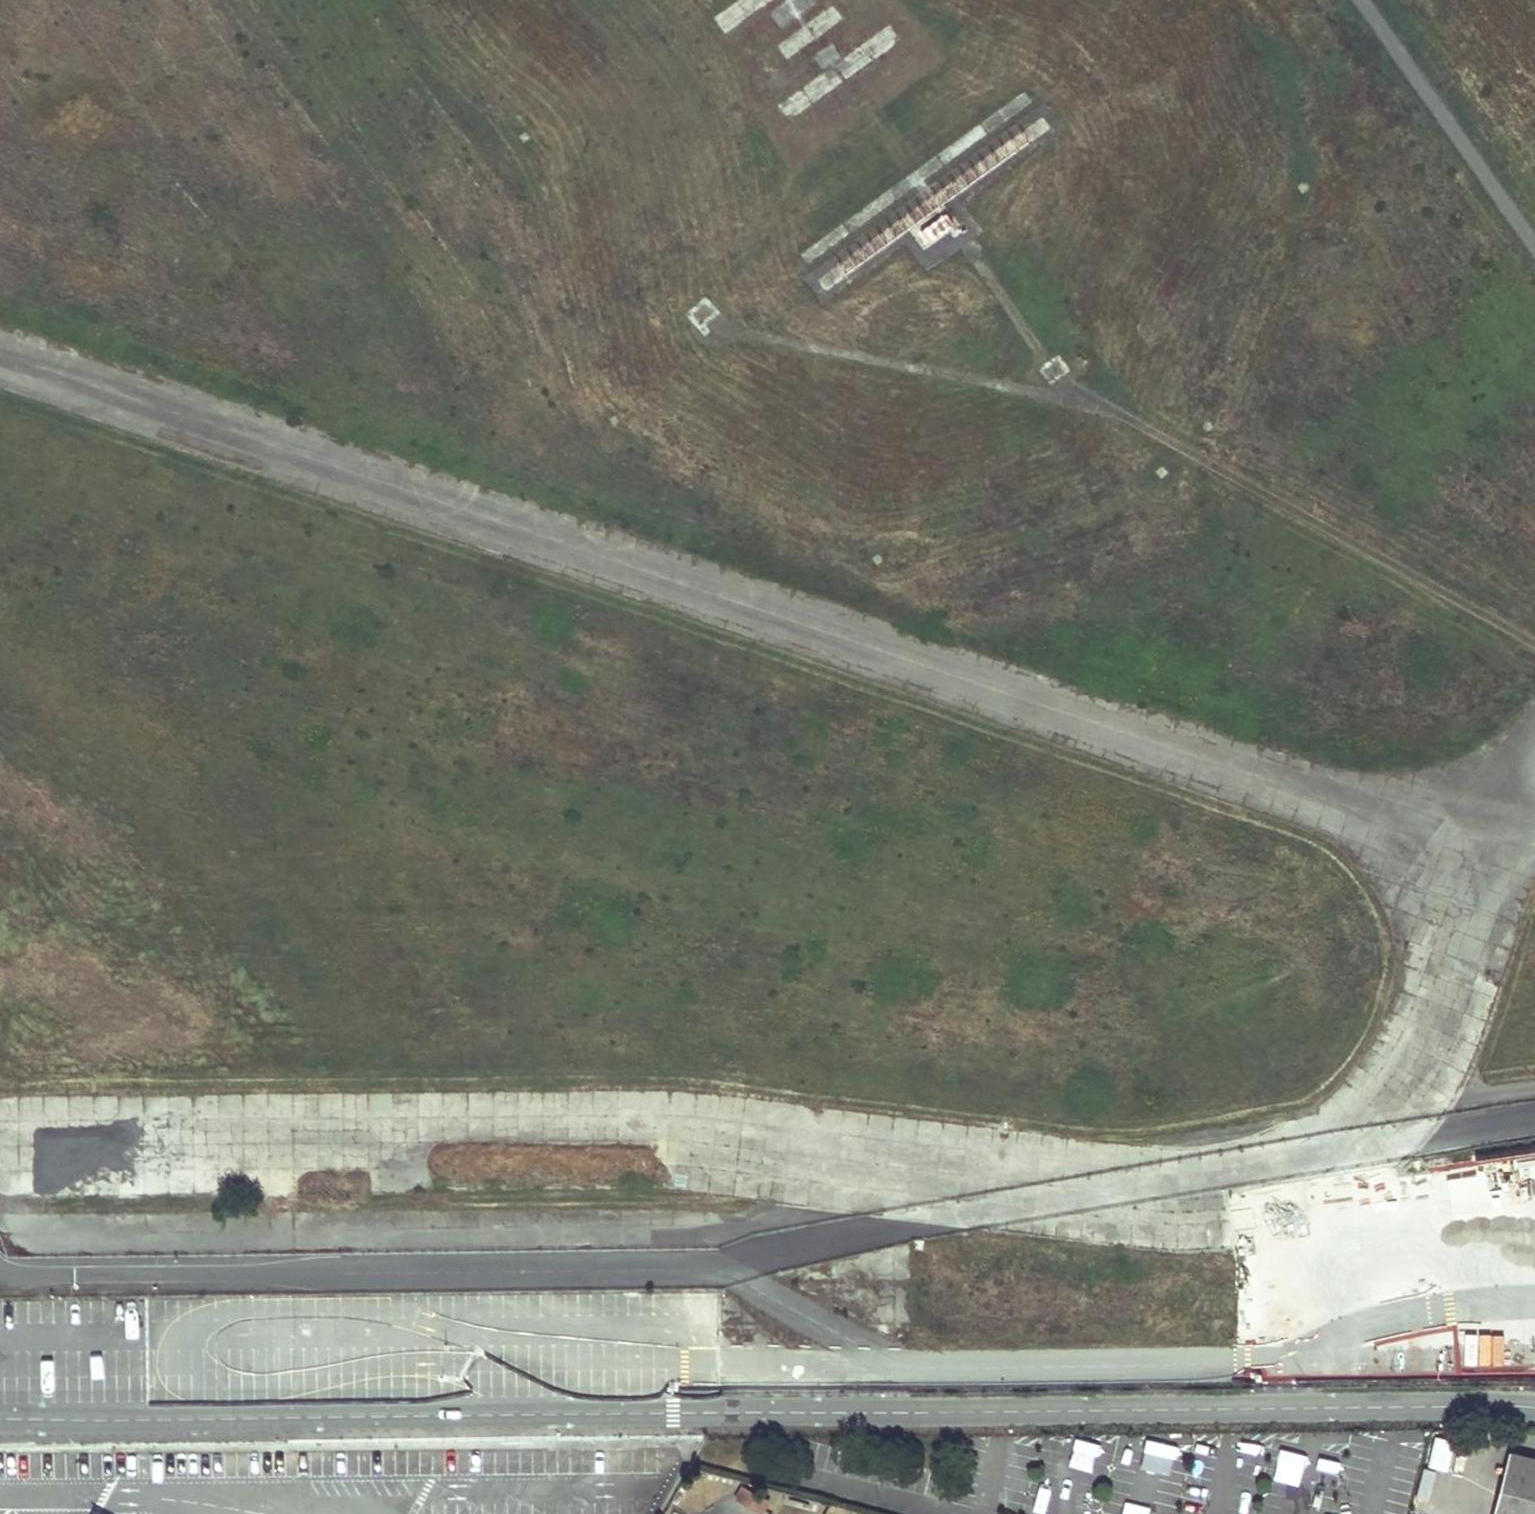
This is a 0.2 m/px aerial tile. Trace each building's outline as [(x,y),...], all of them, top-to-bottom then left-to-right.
[(1534,1505),(1534,1448),(1512,1442),(1498,1495),(1534,1505)] [(743,1485),(737,1497),(763,1511),(769,1499),(743,1485)] [(1498,1495),(1494,1513),(1534,1513),(1534,1505),(1498,1495)]
